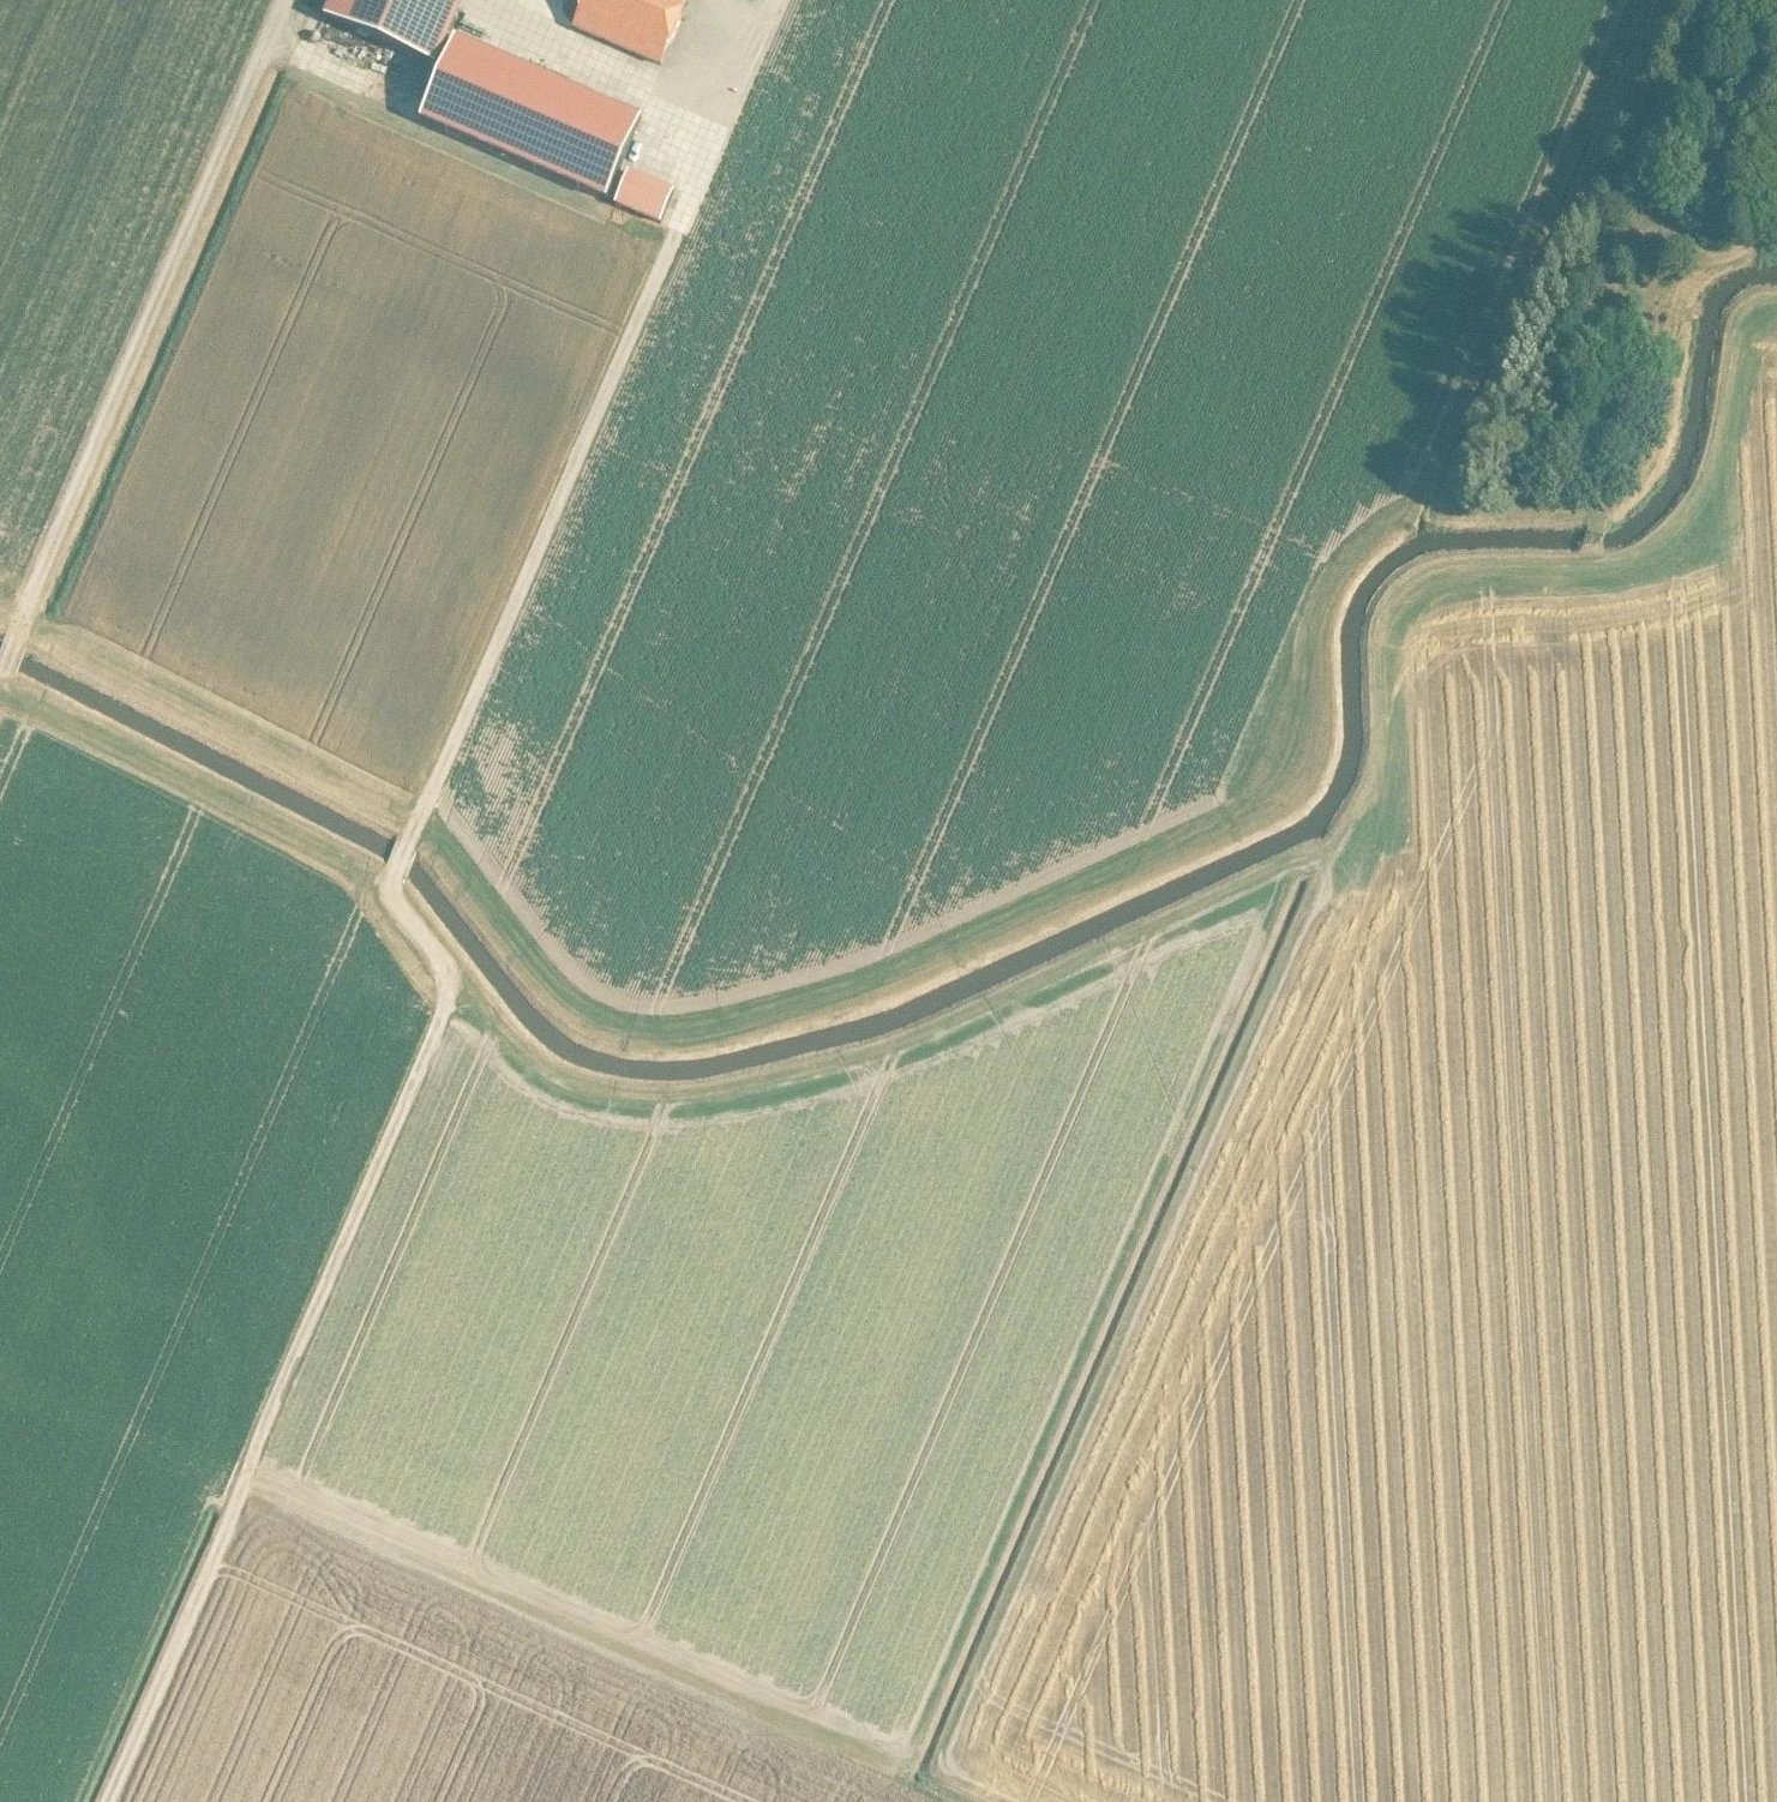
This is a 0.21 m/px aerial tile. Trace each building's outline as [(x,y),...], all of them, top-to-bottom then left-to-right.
[(436,69),(467,0),(333,0),(324,20),(436,69)] [(574,29),(662,67),(691,0),(586,0),(574,29)] [(458,40),(422,123),(607,203),(643,121),(458,40)]
